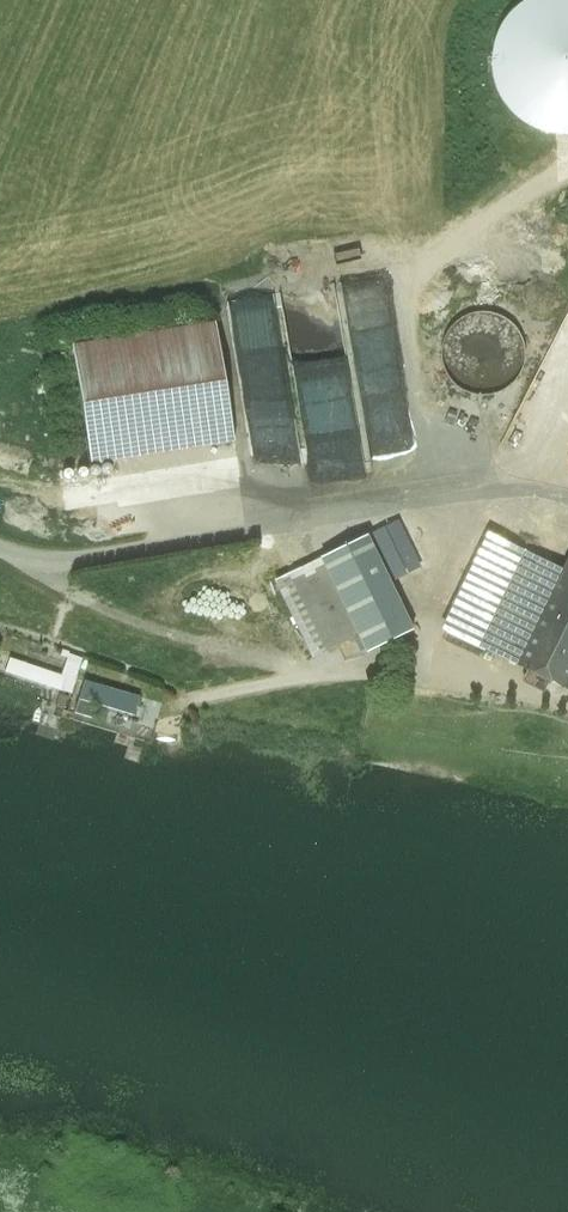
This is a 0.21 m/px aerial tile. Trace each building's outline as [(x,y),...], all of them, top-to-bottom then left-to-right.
[(482,59),(567,135),(567,0),(535,0),(482,59)] [(521,371),(524,354),(521,338),(511,325),(498,316),(481,313),(465,316),(452,325),(443,339),(440,355),(443,371),(452,385),(466,394),(482,397),(498,394),(512,384),(521,371)] [(214,324),(71,347),(90,466),(233,443),(214,324)] [(325,385),(324,372),(291,376),(293,388),(325,385)] [(405,582),(381,534),(367,540),(390,585),(391,589),(405,582)] [(365,536),(322,558),(323,560),(346,607),(390,585),(367,540),(365,536)] [(493,536),(445,634),(482,652),(482,650),(486,651),(487,649),(483,648),(528,557),(530,558),(531,556),(493,536)] [(528,557),(483,648),(487,649),(486,651),(517,666),(563,572),(531,556),(530,558),(528,557)] [(323,560),(274,584),(313,662),(362,638),(346,607),(323,560)] [(563,572),(517,666),(562,689),(567,677),(567,562),(563,572)] [(390,585),(346,607),(362,638),(369,653),(413,631),(391,589),(390,585)] [(11,656),(6,671),(71,694),(84,658),(70,653),(62,674),(11,656)] [(78,698),(135,715),(141,696),(84,678),(78,698)]
